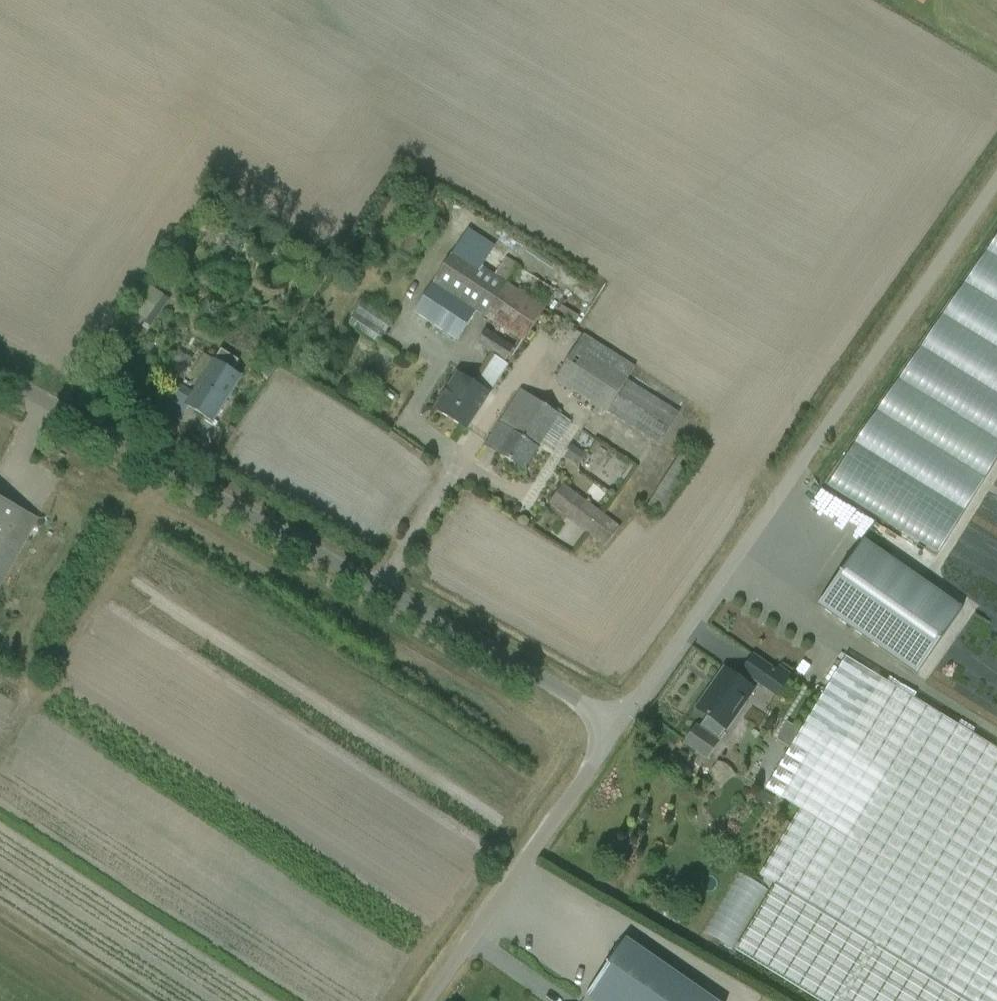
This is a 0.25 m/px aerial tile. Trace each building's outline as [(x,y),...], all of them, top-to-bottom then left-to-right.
[(466,234),(415,314),(457,342),(476,312),(523,342),(556,292),(536,279),(525,295),(506,283),(516,266),(466,234)] [(962,559),(996,499),(996,242),(850,494),(962,559)] [(163,296),(148,285),(130,312),(145,322),(163,296)] [(388,314),(396,300),(375,288),(367,301),(388,314)] [(378,344),(392,322),(363,304),(349,326),(378,344)] [(435,410),(467,430),(489,395),(508,366),(504,363),(513,348),(486,331),(477,345),(491,354),(472,384),(457,375),(457,376),(457,375),(435,410)] [(555,380),(573,390),(607,412),(608,410),(661,443),(679,414),(627,381),(635,368),(600,346),(583,335),(555,380)] [(195,379),(200,383),(193,395),(177,385),(164,405),(181,416),(187,406),(213,423),(241,378),(231,372),(238,361),(222,350),(216,360),(210,356),(195,379)] [(571,423),(521,390),(485,445),(524,470),(541,443),(553,450),(571,423)] [(579,468),(587,455),(572,446),(565,459),(579,468)] [(645,506),(661,516),(699,460),(683,450),(645,506)] [(619,529),(563,486),(549,504),(605,547),(619,529)] [(28,537),(38,520),(0,498),(0,588),(28,537)] [(843,514),(857,523),(866,510),(852,501),(843,514)] [(879,537),(887,523),(878,518),(870,532),(879,537)] [(818,606),(916,674),(962,609),(864,541),(818,606)] [(776,696),(790,676),(779,668),(776,672),(753,656),(742,672),(776,696)] [(686,744),(708,759),(720,742),(717,740),(725,728),(727,729),(753,691),(724,670),(715,682),(719,684),(700,711),(707,716),(699,729),(697,728),(686,744)] [(793,777),(794,777),(781,798),(800,811),(760,876),(775,886),(735,951),(818,1000),(996,1000),(996,750),(881,679),(854,722),(842,743),(825,732),(839,711),(811,692),(795,680),(749,746),(793,777)] [(761,793),(755,803),(767,810),(773,800),(761,793)] [(585,998),(589,1000),(714,1000),(642,950),(626,939),(585,998)]
